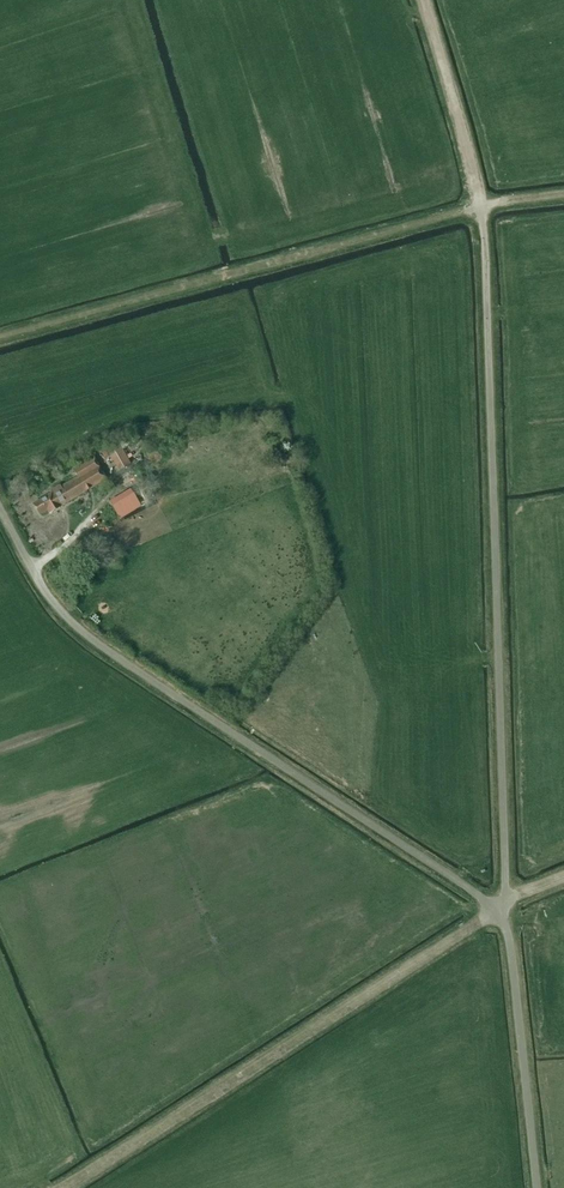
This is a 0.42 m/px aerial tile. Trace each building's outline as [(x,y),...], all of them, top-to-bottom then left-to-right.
[(137,433),(120,443),(123,449),(140,439),(137,433)] [(108,454),(118,470),(130,463),(120,447),(108,454)] [(59,506),(106,479),(93,458),(73,470),(78,477),(61,487),(60,485),(49,491),(51,493),(33,503),(39,514),(47,510),(49,513),(59,506)]
